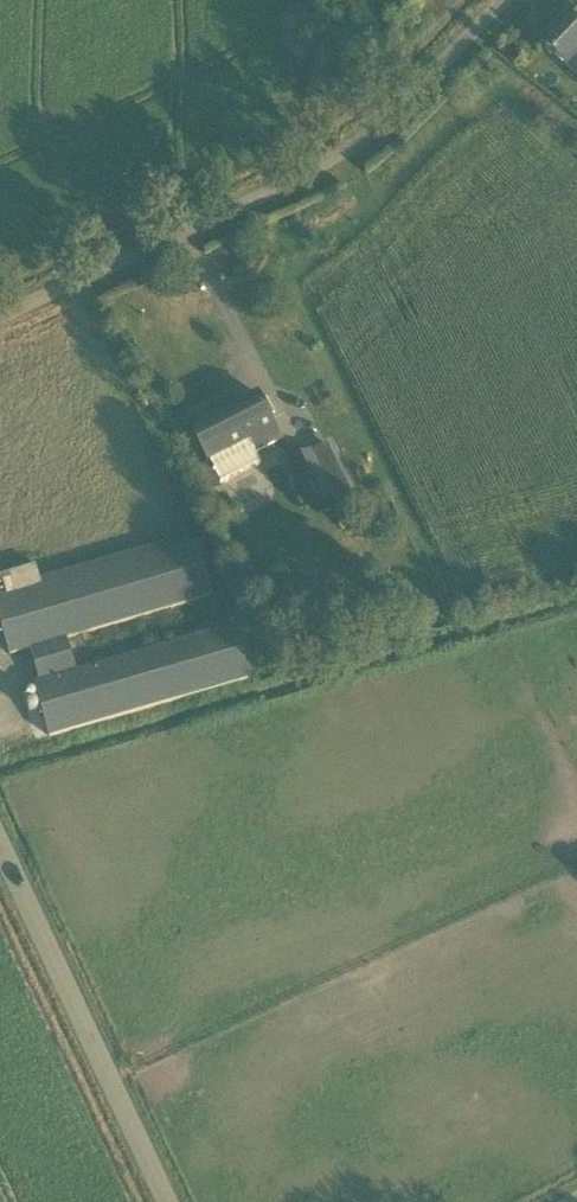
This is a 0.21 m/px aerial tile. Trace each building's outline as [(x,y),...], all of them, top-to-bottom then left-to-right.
[(571,18),(569,16),(555,30),(557,32),(545,44),(543,43),(542,44),(565,67),(567,65),(576,75),(576,13),(571,18)] [(259,463),(255,454),(281,440),(258,395),(193,429),(219,484),(259,463)] [(359,496),(344,467),(332,443),(313,452),(312,450),(290,461),(313,507),(317,505),(332,498),(335,505),(337,507),(350,500),(359,496)] [(72,731),(254,680),(239,628),(224,632),(76,674),(67,639),(214,598),(199,546),(173,553),(43,590),(40,581),(37,570),(0,581),(0,621),(10,655),(30,650),(40,684),(35,685),(50,737),(72,731)]
